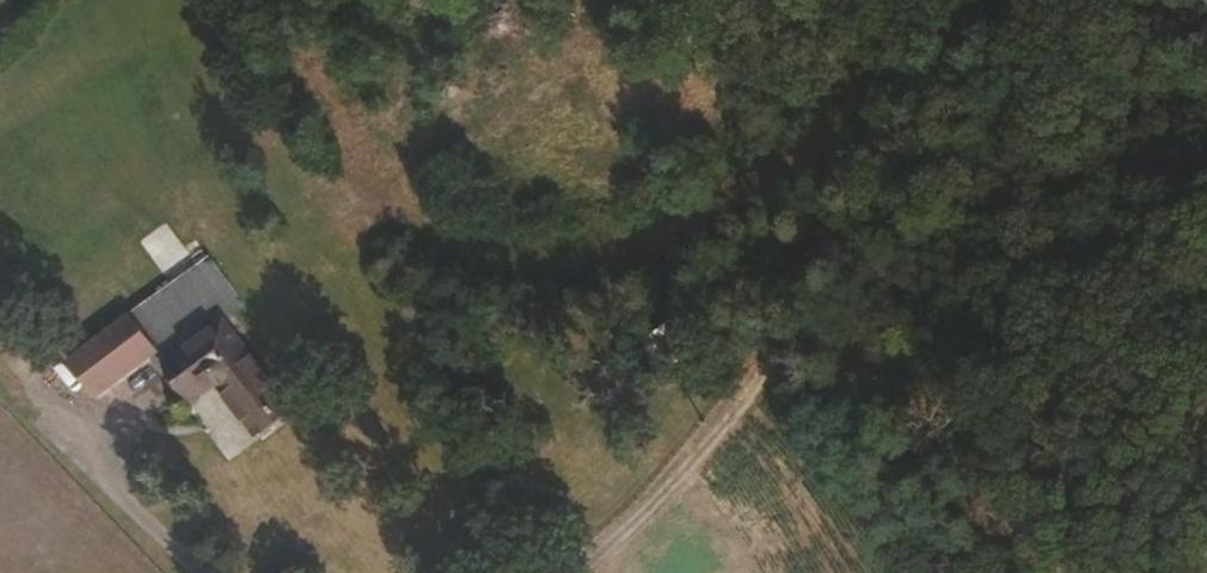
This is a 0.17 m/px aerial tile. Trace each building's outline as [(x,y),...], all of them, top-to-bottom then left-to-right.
[(144,302),(69,365),(95,401),(131,373),(155,357),(191,402),(211,388),(218,389),(251,431),(285,405),(222,324),(233,316),(194,268),(144,302)] [(669,326),(692,353),(698,349),(676,321),(669,326)] [(692,353),(669,326),(654,337),(676,365),(692,353)] [(291,413),(285,405),(251,431),(257,438),(291,413)]
